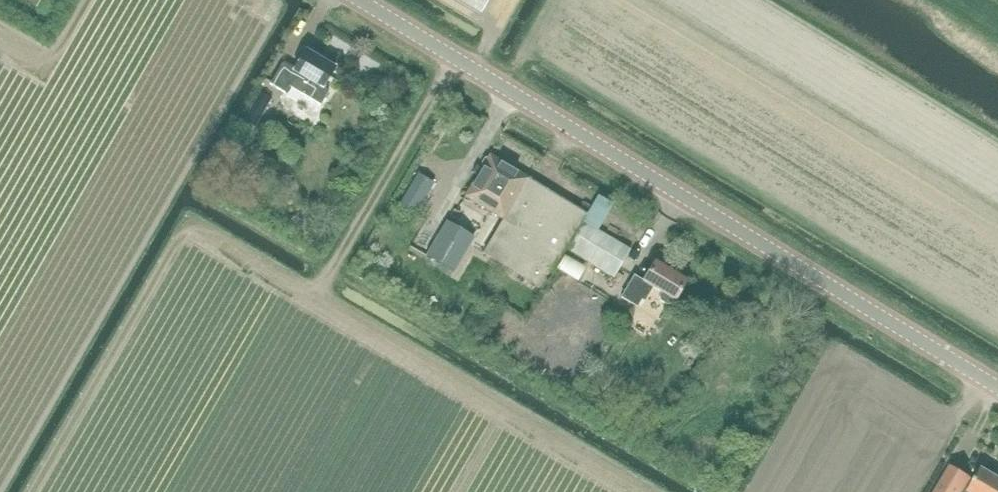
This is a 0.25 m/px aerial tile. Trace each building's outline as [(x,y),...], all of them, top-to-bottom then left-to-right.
[(328,91),(324,89),(336,69),(306,50),(294,70),(283,63),(270,84),(285,93),(289,86),(320,105),(328,91)] [(256,128),(271,99),(260,92),(250,110),(244,121),(256,128)] [(492,153),(464,197),(503,220),(530,177),(492,153)] [(416,214),(434,183),(419,174),(400,204),(416,214)] [(503,220),(482,253),(543,289),(566,249),(584,220),(584,221),(587,214),(530,177),(503,220)] [(631,249),(584,221),(584,220),(566,249),(614,277),(631,249)] [(474,236),(447,221),(426,256),(454,272),(474,236)] [(643,281),(634,275),(621,298),(637,307),(642,300),(645,301),(652,288),(660,293),(658,296),(660,300),(667,304),(671,304),(673,301),(675,302),(687,281),(655,262),(643,281)] [(972,479),(951,466),(935,491),(964,491),(972,479)] [(964,491),(997,491),(997,477),(982,468),(975,480),(972,479),(964,491)]
